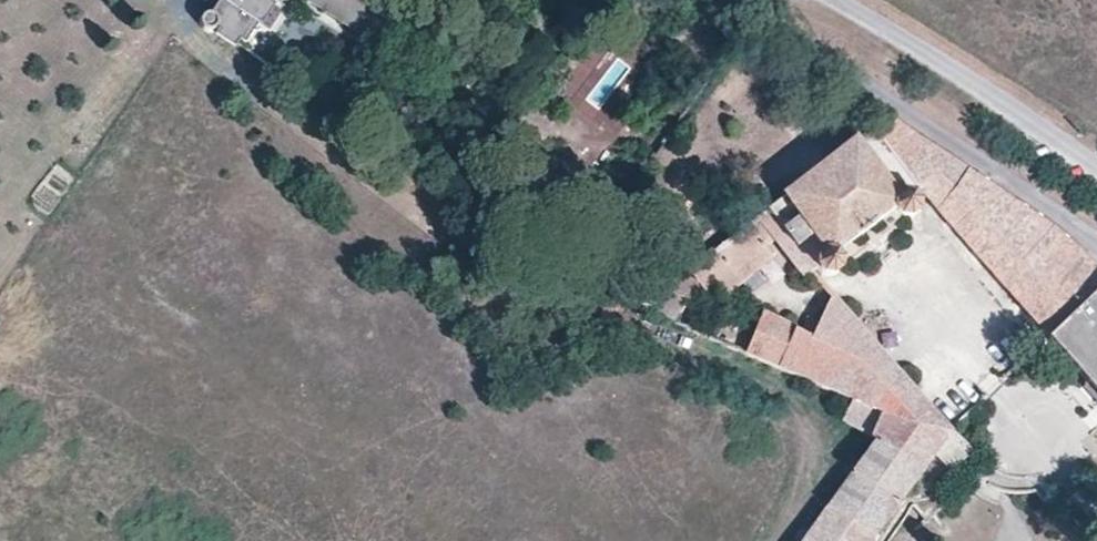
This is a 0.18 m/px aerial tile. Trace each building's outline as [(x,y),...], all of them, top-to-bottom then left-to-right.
[(212,14),(209,12),(207,11),(204,11),(201,11),(199,13),(198,14),(196,16),(195,17),(195,19),(195,21),(194,22),(195,24),(195,25),(195,26),(196,27),(197,29),(199,30),(200,31),(202,32),(204,32),(205,32),(207,32),(209,31),(211,30),(213,28),(238,45),(268,0),(221,0),(212,14)] [(378,0),(310,0),(396,55),(415,25),(378,0)] [(1053,225),(889,116),(875,106),(870,114),(870,121),(875,127),(757,217),(774,239),(804,278),(816,269),(816,270),(818,271),(819,273),(820,274),(822,275),(823,276),(824,276),(826,276),(828,277),(830,277),(831,277),(833,277),(835,276),(837,275),(839,274),(841,272),(842,271),(843,268),(844,266),(844,262),(844,261),(844,257),(842,254),(841,253),(839,251),(893,210),(894,213),(896,215),(898,217),(900,218),(903,219),(906,220),(909,220),(912,219),(915,218),(917,216),(919,214),(921,211),(922,208),(922,204),(921,200),(920,198),(919,196),(918,194),(916,193),(920,189),(1049,338),(1096,297),(1096,266),(1053,225)] [(774,239),(757,217),(749,223),(766,246),(774,239)] [(712,301),(773,255),(766,246),(749,223),(687,270),(712,301)] [(674,322),(698,285),(681,275),(654,296),(647,288),(635,290),(628,302),(674,322)] [(832,293),(819,321),(812,336),(797,329),(761,313),(744,352),(854,400),(843,425),(875,440),(802,540),(873,540),(932,458),(951,476),(974,451),(954,432),(832,293)] [(1049,338),(1096,393),(1096,297),(1049,338)] [(812,336),(819,321),(804,313),(797,329),(812,336)]
